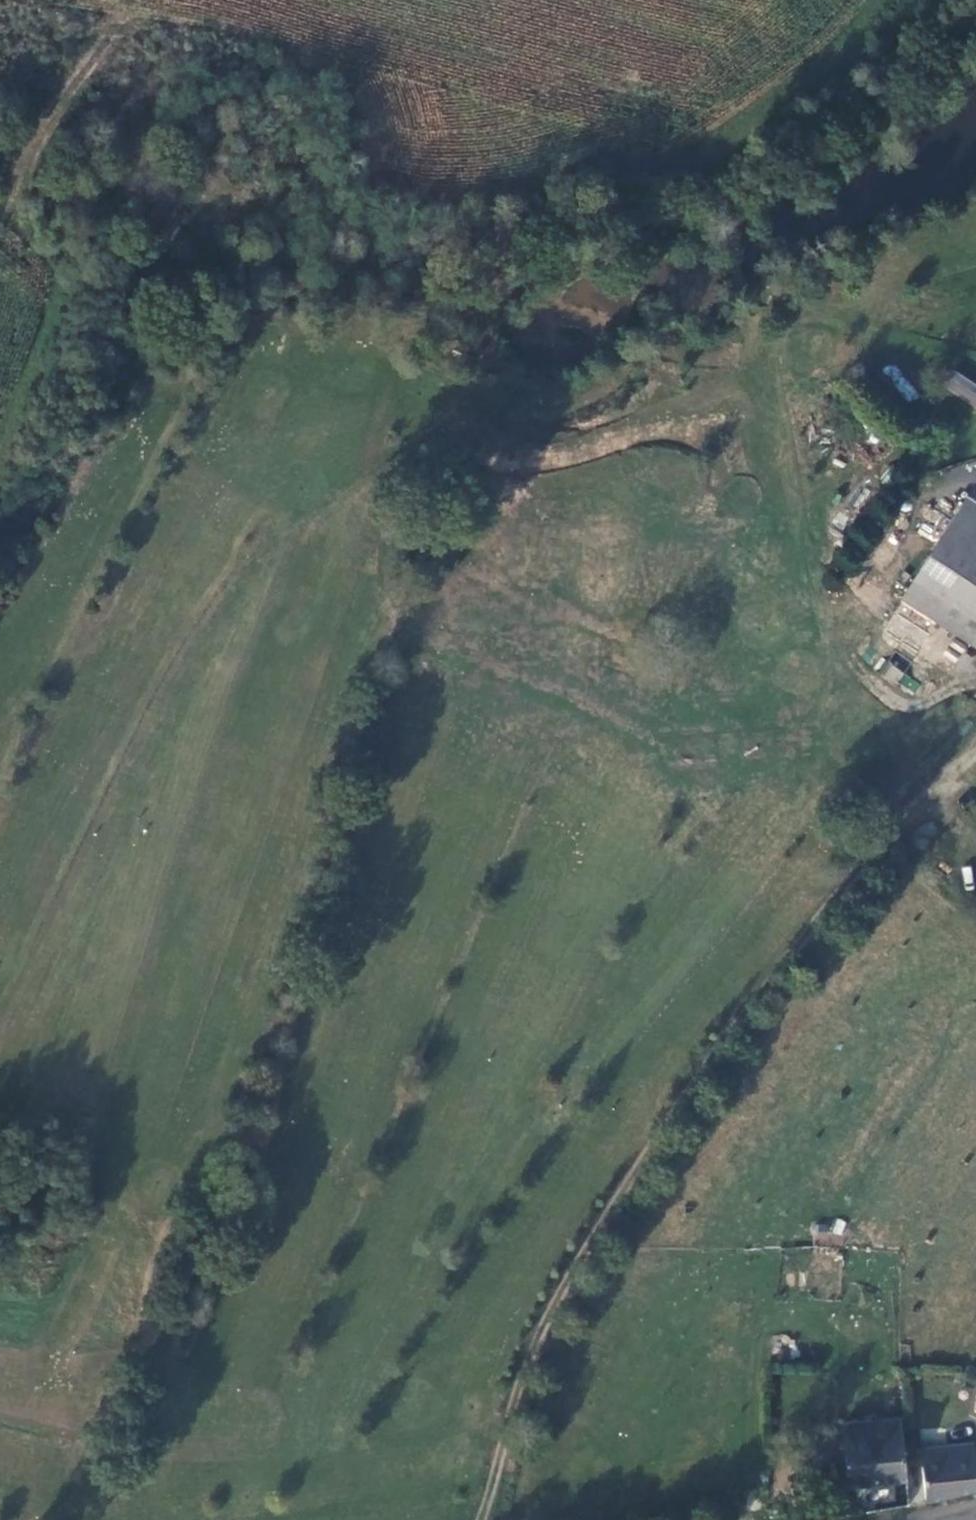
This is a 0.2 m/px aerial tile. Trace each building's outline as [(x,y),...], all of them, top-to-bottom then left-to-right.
[(956,369),(944,385),(975,409),(975,384),(956,369)] [(975,645),(975,501),(967,496),(904,598),(975,645)] [(816,1220),(814,1243),(843,1246),(845,1223),(816,1220)] [(903,1450),(901,1419),(842,1423),(847,1483),(905,1480),(903,1450)] [(926,1500),(975,1489),(975,1462),(973,1442),(922,1448),(926,1500)] [(905,1480),(906,1501),(926,1500),(922,1448),(903,1450),(905,1480)]
